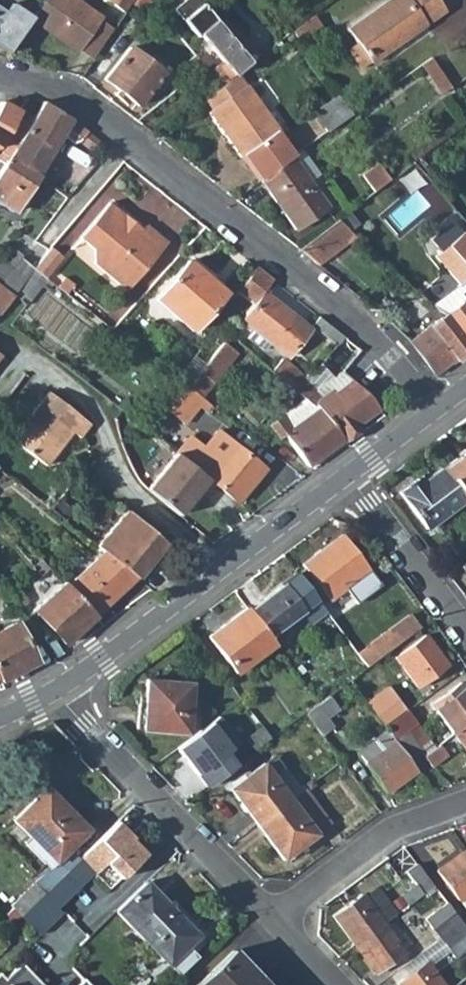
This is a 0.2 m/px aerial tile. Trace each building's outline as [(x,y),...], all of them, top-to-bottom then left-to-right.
[(100,22),(69,0),(45,0),(32,18),(31,20),(77,53),(100,22)] [(107,4),(126,19),(142,0),(111,0),(107,4)] [(217,63),(205,72),(217,86),(245,64),(192,0),(161,0),(160,0),(182,28),(186,26),(217,63)] [(439,0),(396,0),(350,31),(360,45),(372,62),(374,65),(448,14),(439,0)] [(7,52),(31,20),(32,18),(12,5),(4,7),(0,5),(0,47),(7,52)] [(290,35),(300,46),(321,30),(312,18),(290,35)] [(100,22),(77,53),(91,62),(115,33),(100,22)] [(126,45),(102,78),(137,103),(155,78),(160,82),(168,69),(146,53),(143,57),(126,45)] [(372,62),(360,45),(351,51),(363,68),(372,62)] [(424,66),(444,96),(453,90),(451,88),(432,60),(424,66)] [(294,141),(251,83),(214,111),(257,168),(259,166),(291,143),(294,141)] [(341,98),(317,114),(330,133),(355,115),(341,98)] [(1,142),(7,132),(16,115),(19,111),(1,101),(0,103),(0,143),(1,142)] [(10,157),(38,174),(62,131),(72,139),(82,139),(98,152),(102,148),(109,153),(113,150),(90,131),(72,115),(51,105),(46,102),(42,101),(29,123),(16,115),(7,132),(1,142),(15,150),(10,157)] [(15,150),(1,142),(0,143),(0,152),(9,157),(0,173),(0,201),(16,210),(38,174),(10,157),(15,150)] [(259,166),(267,178),(295,157),(300,154),(291,143),(259,166)] [(312,181),(322,174),(305,151),(300,154),(295,157),(312,181)] [(267,178),(263,181),(298,231),(332,208),(312,181),(295,157),(267,178)] [(360,174),(372,191),(387,178),(377,162),(360,174)] [(145,223),(140,229),(109,204),(81,237),(90,245),(93,262),(125,288),(166,240),(145,223)] [(340,218),(302,250),(321,265),(358,234),(340,218)] [(465,267),(465,233),(463,230),(446,244),(447,245),(465,267)] [(462,286),(465,283),(465,267),(447,245),(436,254),(462,286)] [(53,269),(64,255),(52,246),(51,248),(42,260),(53,269)] [(11,293),(34,266),(29,263),(12,249),(3,259),(0,258),(0,284),(11,293)] [(42,260),(36,268),(47,277),(53,269),(42,260)] [(222,293),(188,260),(154,295),(188,328),(222,293)] [(12,294),(26,304),(47,277),(36,268),(34,266),(11,293),(13,293),(12,294)] [(275,282),(259,270),(241,292),(256,305),(268,291),(275,282)] [(64,278),(59,286),(68,293),(73,286),(64,278)] [(439,304),(447,313),(465,298),(465,283),(462,286),(439,304)] [(0,284),(0,306),(11,293),(0,284)] [(256,305),(245,319),(289,356),(312,328),(312,327),(268,291),(256,305)] [(447,313),(465,338),(465,298),(447,313)] [(455,360),(465,351),(465,338),(447,313),(410,341),(415,348),(432,371),(433,372),(453,357),(455,360)] [(314,324),(325,333),(332,325),(321,317),(314,324)] [(323,335),(335,343),(342,333),(332,325),(325,333),(323,335)] [(188,387),(199,396),(236,351),(233,348),(239,342),(231,335),(198,375),(188,387)] [(351,352),(351,354),(358,345),(354,342),(347,349),(351,352)] [(290,391),(302,378),(282,358),(269,371),(290,391)] [(313,364),(302,378),(315,390),(328,379),(332,376),(319,363),(316,367),(313,364)] [(178,378),(188,387),(198,375),(187,367),(178,378)] [(354,425),(374,409),(387,422),(388,421),(371,400),(364,392),(352,382),(339,372),(332,376),(328,379),(337,388),(331,392),(329,389),(320,396),(315,390),(302,378),(290,391),(301,401),(312,413),(340,440),(356,428),(354,425)] [(337,388),(328,379),(315,390),(320,396),(329,389),(331,392),(337,388)] [(199,396),(188,387),(167,412),(182,424),(202,398),(199,396)] [(29,414),(61,440),(68,431),(77,438),(88,424),(47,392),(29,414)] [(301,401),(281,416),(290,429),(312,413),(301,401)] [(286,434),(307,464),(340,440),(312,413),(290,429),(281,416),(270,425),(280,438),(286,434)] [(29,414),(10,439),(42,464),(61,440),(29,414)] [(184,461),(199,474),(225,440),(210,428),(197,445),(186,436),(173,453),(184,461)] [(261,466),(225,440),(199,474),(201,474),(209,481),(234,501),(261,466)] [(440,468),(464,501),(465,503),(465,448),(440,468)] [(173,453),(145,488),(176,512),(182,504),(192,492),(197,496),(209,481),(201,474),(199,474),(184,461),(173,453)] [(416,479),(399,492),(426,529),(464,501),(440,468),(419,483),(416,479)] [(185,506),(188,508),(197,496),(192,492),(182,504),(185,506)] [(103,549),(135,577),(164,543),(124,509),(95,543),(103,549)] [(356,601),(379,584),(342,535),(302,565),(329,601),(345,588),(356,601)] [(91,614),(135,577),(103,549),(63,583),(91,614)] [(41,572),(48,566),(40,557),(33,563),(41,572)] [(297,575),(248,610),(273,643),(284,635),(278,627),(315,600),(297,575)] [(33,605),(62,639),(91,614),(63,583),(61,580),(33,605)] [(10,594),(17,605),(27,598),(20,587),(10,594)] [(208,635),(236,672),(273,643),(248,610),(246,606),(208,635)] [(409,615),(383,634),(371,643),(381,656),(393,648),(418,628),(409,615)] [(34,660),(15,619),(0,627),(0,678),(34,660)] [(425,637),(397,658),(418,686),(446,665),(425,637)] [(356,654),(366,667),(371,664),(381,656),(371,643),(356,654)] [(142,729),(186,732),(189,682),(146,679),(142,729)] [(459,683),(431,704),(453,732),(465,722),(465,692),(459,683)] [(364,701),(384,727),(406,711),(387,685),(364,701)] [(304,713),(320,735),(331,726),(326,718),(337,709),(327,696),(318,703),(304,713)] [(392,739),(405,730),(419,749),(428,742),(406,711),(384,727),(392,739)] [(218,716),(176,747),(205,786),(235,765),(225,752),(238,742),(218,716)] [(453,732),(465,750),(465,722),(453,732)] [(261,726),(247,737),(256,749),(270,738),(261,726)] [(393,740),(408,760),(420,751),(419,749),(405,730),(392,739),(393,740)] [(365,762),(387,791),(415,769),(408,760),(393,740),(365,762)] [(264,765),(289,799),(301,790),(278,756),(264,765)] [(262,762),(229,788),(255,824),(289,799),(264,765),(262,762)] [(289,799),(315,833),(331,822),(306,786),(301,790),(289,799)] [(68,848),(86,829),(44,787),(12,820),(31,839),(55,862),(48,869),(16,899),(27,910),(78,859),(68,848)] [(289,799),(255,824),(282,859),(315,834),(315,833),(289,799)] [(120,879),(145,853),(115,823),(78,859),(90,871),(94,874),(105,863),(120,879)] [(55,862),(31,839),(25,845),(48,869),(55,862)] [(437,871),(459,899),(465,894),(465,850),(437,871)] [(90,871),(78,859),(27,910),(22,915),(40,934),(63,912),(56,904),(90,871)] [(432,886),(415,864),(405,872),(415,885),(400,896),(407,905),(422,894),(432,886)] [(114,911),(167,965),(177,976),(196,957),(186,946),(197,936),(144,881),(114,911)] [(374,887),(363,895),(383,923),(394,914),(374,887)] [(363,895),(362,893),(333,915),(354,944),(383,923),(363,895)] [(424,919),(439,939),(460,922),(445,903),(424,919)] [(404,934),(396,922),(387,928),(395,939),(404,934)] [(460,922),(439,939),(447,949),(454,957),(461,952),(465,958),(465,930),(460,922)] [(383,923),(354,944),(375,972),(404,951),(395,939),(387,928),(386,925),(385,925),(383,923)] [(395,939),(404,951),(413,945),(404,934),(395,939)] [(447,949),(439,939),(394,972),(401,981),(426,962),(428,964),(447,949)] [(232,951),(197,984),(265,984),(232,951)] [(398,984),(442,984),(428,964),(426,962),(401,981),(397,983),(398,984)] [(22,965),(6,980),(1,975),(0,975),(0,984),(41,984),(22,965)]
